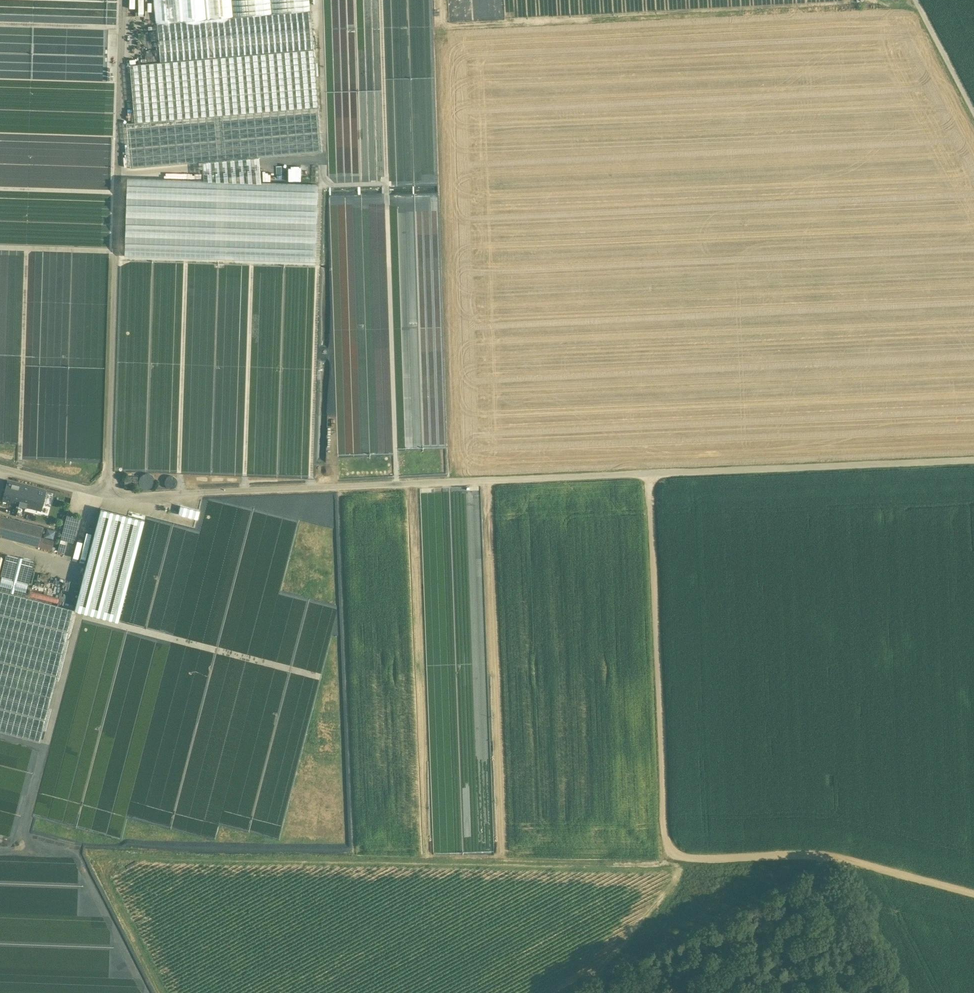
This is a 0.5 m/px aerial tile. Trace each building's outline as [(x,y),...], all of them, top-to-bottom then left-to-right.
[(156,23),(157,23),(179,21),(177,0),(154,0),(156,23)] [(183,20),(206,19),(204,0),(181,0),(183,20)] [(209,18),(232,16),(231,0),(208,0),(209,18)] [(232,16),(310,10),(309,0),(231,0),(232,16)] [(179,21),(157,23),(159,62),(313,49),(310,10),(232,16),(209,18),(206,19),(183,20),(179,21)] [(159,62),(129,64),(134,122),(126,123),(130,167),(201,161),(258,157),(322,151),(313,49),(159,62)] [(258,157),(201,161),(203,180),(127,177),(124,255),(315,261),(317,184),(260,182),(258,157)] [(137,476),(124,476),(124,485),(137,485),(137,476)] [(24,485),(7,481),(2,499),(19,504),(24,485)] [(45,490),(24,485),(19,504),(40,509),(45,490)] [(47,496),(45,505),(53,507),(55,498),(47,496)] [(199,510),(180,505),(178,513),(197,518),(199,510)] [(100,507),(77,609),(121,619),(144,517),(100,507)] [(61,537),(73,540),(79,517),(67,514),(61,537)] [(0,515),(0,536),(38,545),(40,536),(43,526),(0,515)] [(40,536),(38,545),(50,549),(52,540),(40,536)] [(56,597),(29,590),(28,595),(54,602),(56,597)] [(39,742),(74,610),(0,591),(0,732),(39,742)]
